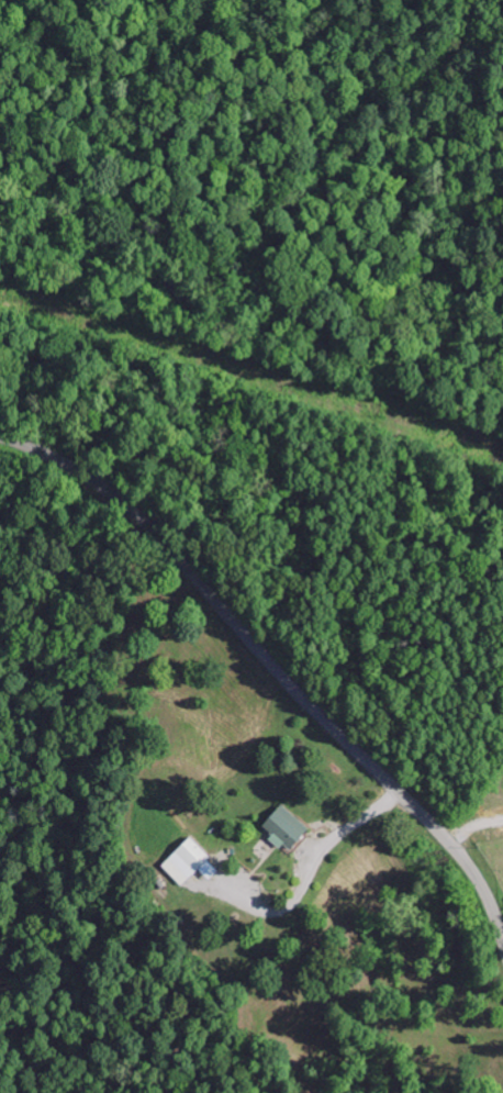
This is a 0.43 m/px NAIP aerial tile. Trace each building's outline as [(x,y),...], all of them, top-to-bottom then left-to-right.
[(290,852),(311,829),(284,804),(265,825),(275,835),(274,837),(290,852)] [(200,869),(211,880),(222,870),(192,838),(163,865),(183,886),(200,869)]
